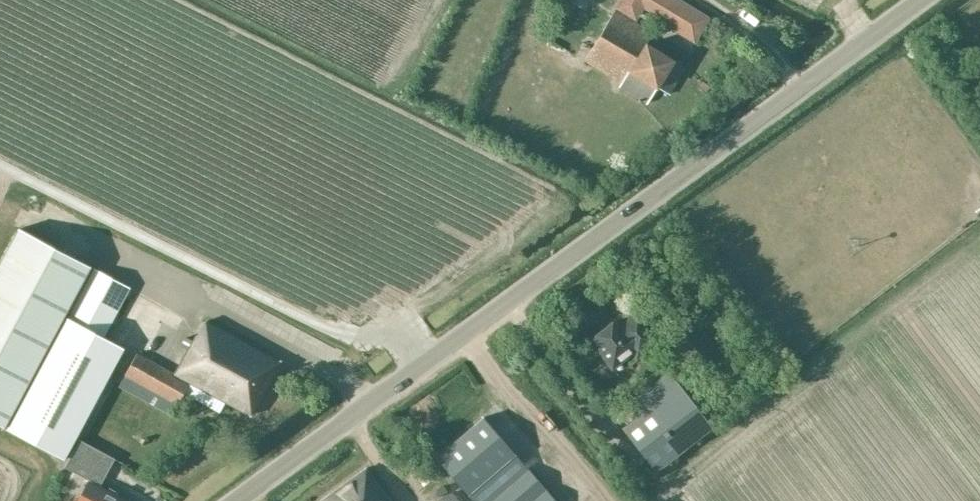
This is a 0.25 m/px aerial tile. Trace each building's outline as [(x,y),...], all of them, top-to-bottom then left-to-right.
[(656,16),(693,38),(705,19),(675,0),(617,0),(614,6),(636,20),(644,8),(656,16)] [(647,42),(653,32),(646,28),(615,9),(582,65),(647,104),(656,87),(670,94),(686,69),(674,62),(674,61),(647,42)] [(0,262),(0,425),(7,428),(64,458),(124,348),(105,337),(130,287),(94,268),(19,227),(0,262)] [(618,319),(590,341),(613,369),(633,354),(636,359),(661,340),(639,312),(623,324),(618,319)] [(172,415),(178,405),(190,383),(249,414),(279,361),(203,320),(174,373),(137,353),(124,376),(118,386),(172,415)] [(634,417),(621,427),(656,472),(712,427),(669,369),(625,403),(634,417)] [(435,458),(473,500),(557,500),(484,416),(435,458)] [(92,482),(106,454),(91,446),(78,472),(88,479),(76,500),(126,500),(92,482)] [(366,469),(322,500),(390,500),(366,469)] [(452,491),(439,500),(459,500),(452,491)]
